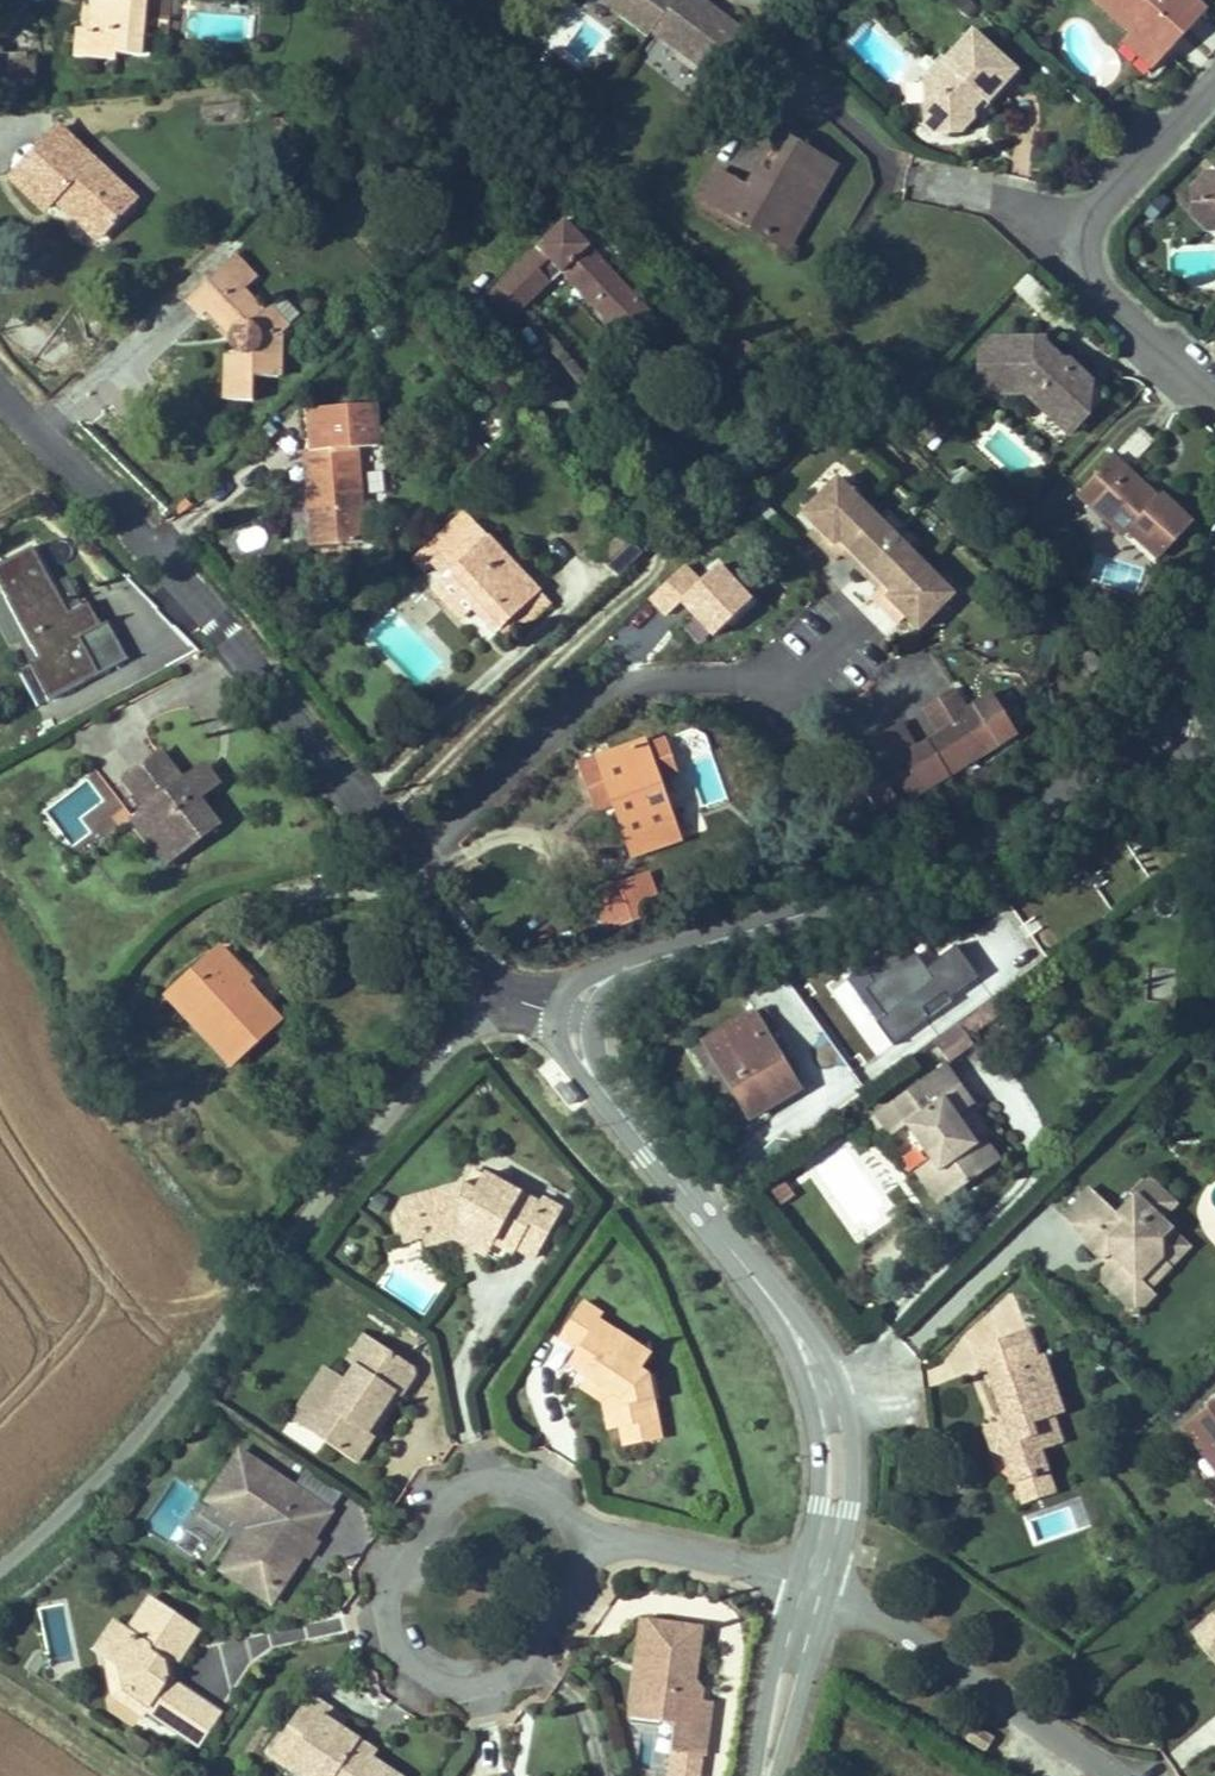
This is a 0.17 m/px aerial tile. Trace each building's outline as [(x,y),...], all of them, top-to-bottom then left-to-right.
[(90,30),(78,29),(75,57),(116,59),(117,55),(147,57),(149,35),(144,35),(146,0),(92,0),(90,30)] [(580,68),(611,27),(574,0),(571,0),(541,39),(580,68)] [(675,0),(602,0),(648,35),(652,30),(675,0)] [(701,0),(675,0),(652,30),(710,76),(743,33),(701,0)] [(1132,33),(1146,46),(1152,39),(1168,53),(1206,12),(1193,0),(1097,0),(1132,33)] [(1017,71),(973,30),(944,61),(941,58),(924,77),(925,122),(950,121),(950,133),(961,133),(973,120),(972,111),(983,99),(987,103),(1017,71)] [(1168,53),(1152,39),(1146,46),(1132,33),(1122,44),(1151,71),(1168,53)] [(155,36),(149,35),(147,57),(154,58),(155,36)] [(973,120),(987,103),(983,99),(972,111),(973,120)] [(950,121),(925,122),(926,131),(931,134),(950,133),(950,121)] [(61,191),(104,231),(135,199),(58,128),(12,178),(45,209),(55,199),(61,191)] [(720,172),(703,199),(775,242),(803,197),(813,203),(835,167),(791,141),(769,178),(758,171),(748,189),(720,172)] [(1192,188),(1193,217),(1209,232),(1214,225),(1214,172),(1206,172),(1192,188)] [(104,231),(61,191),(55,199),(98,238),(104,231)] [(803,197),(775,242),(786,248),(813,203),(803,197)] [(641,301),(565,221),(500,282),(525,309),(562,274),(612,328),(641,301)] [(234,256),(188,299),(203,315),(213,305),(236,329),(233,334),(232,342),(235,348),(240,352),(240,355),(228,355),(227,400),(253,401),(254,376),(278,377),(280,337),(289,329),(287,327),(300,315),(282,296),(264,313),(243,292),(256,280),(234,256)] [(1026,275),(1012,289),(1032,308),(1046,294),(1026,275)] [(525,309),(500,282),(486,296),(511,322),(525,309)] [(621,337),(650,311),(641,301),(612,328),(621,337)] [(1105,396),(1069,362),(1053,362),(1044,353),(1043,339),(993,340),(993,352),(981,352),(981,392),(1026,392),(1070,434),(1105,396)] [(375,407),(321,410),(325,450),(312,451),(306,452),(313,546),(364,542),(357,448),(378,446),(375,407)] [(325,450),(321,410),(309,411),(312,451),(325,450)] [(1154,441),(1139,427),(1078,493),(1124,536),(1129,531),(1159,559),(1192,524),(1161,494),(1158,497),(1128,469),(1154,441)] [(838,479),(804,514),(817,527),(827,537),(821,543),(838,560),(844,553),(849,548),(885,583),(880,588),(872,596),(890,613),(896,607),(906,617),(919,630),(953,594),(838,479)] [(464,510),(412,560),(425,573),(433,566),(440,560),(450,571),(443,577),(496,634),(500,630),(508,639),(520,627),(513,618),(517,615),(528,626),(552,604),(464,510)] [(239,554),(268,545),(262,525),(233,534),(239,554)] [(1024,552),(1033,543),(1015,526),(1007,535),(1024,552)] [(827,537),(817,527),(810,533),(821,543),(827,537)] [(643,553),(620,529),(594,554),(617,578),(643,553)] [(1035,564),(1044,554),(1033,543),(1024,552),(1035,564)] [(0,564),(0,584),(4,593),(27,636),(39,658),(29,664),(49,701),(100,674),(80,637),(101,625),(88,602),(68,613),(33,546),(0,564)] [(885,583),(849,548),(844,553),(880,588),(885,583)] [(450,571),(440,560),(433,566),(443,577),(450,571)] [(4,593),(0,595),(0,619),(13,643),(27,636),(4,593)] [(906,617),(896,607),(890,613),(899,623),(906,617)] [(128,659),(109,621),(101,625),(80,637),(100,674),(128,659)] [(856,778),(880,818),(1017,735),(993,695),(967,711),(955,690),(939,700),(955,726),(940,735),(917,749),(901,759),(885,732),(869,742),(881,762),(856,778)] [(955,726),(939,700),(924,709),(940,735),(955,726)] [(917,749),(901,723),(885,732),(901,759),(917,749)] [(599,755),(580,762),(593,799),(611,792),(616,804),(634,855),(679,839),(657,777),(675,771),(664,740),(645,747),(644,742),(600,757),(599,755)] [(198,799),(208,791),(195,773),(183,782),(161,753),(126,780),(148,809),(134,819),(147,837),(164,825),(183,851),(218,825),(198,799)] [(217,784),(204,766),(195,773),(208,791),(217,784)] [(616,804),(611,792),(593,799),(597,811),(616,804)] [(183,851),(164,825),(147,837),(167,863),(183,851)] [(645,909),(659,903),(649,875),(594,895),(608,933),(648,917),(645,909)] [(245,983),(235,972),(239,969),(220,948),(173,992),(236,1060),(280,1020),(245,983)] [(921,1012),(941,998),(945,1003),(976,980),(954,950),(924,971),(914,956),(903,964),(893,950),(864,971),(874,985),(866,991),(885,1017),(875,1024),(891,1046),(926,1021),(921,1012)] [(249,979),(239,969),(235,972),(245,983),(249,979)] [(874,985),(864,971),(856,976),(866,991),(874,985)] [(236,1060),(173,992),(166,998),(229,1066),(236,1060)] [(926,1021),(947,1006),(945,1003),(941,998),(921,1012),(926,1021)] [(968,1038),(1004,1012),(996,1000),(959,1026),(968,1038)] [(707,1046),(696,1053),(738,1124),(798,1088),(764,1033),(775,1027),(764,1009),(754,1015),(753,1014),(705,1043),(707,1046)] [(973,1046),(968,1038),(959,1026),(935,1043),(949,1063),(973,1046)] [(977,1144),(957,1116),(974,1104),(947,1064),(875,1115),(889,1136),(906,1125),(930,1160),(914,1171),(938,1205),(1001,1160),(985,1138),(977,1144)] [(880,1174),(869,1182),(843,1146),(814,1167),(844,1210),(885,1182),(880,1174)] [(473,1192),(484,1174),(475,1169),(465,1187),(473,1192)] [(405,1202),(397,1217),(404,1242),(425,1236),(423,1230),(457,1221),(496,1242),(514,1252),(517,1247),(536,1258),(562,1210),(542,1200),(539,1205),(484,1174),(473,1192),(465,1187),(463,1186),(405,1202)] [(1090,1189),(1064,1216),(1088,1240),(1099,1229),(1110,1240),(1114,1250),(1118,1253),(1107,1264),(1104,1282),(1119,1296),(1136,1278),(1148,1289),(1170,1266),(1161,1257),(1161,1242),(1172,1230),(1154,1213),(1169,1198),(1146,1176),(1129,1193),(1135,1198),(1118,1215),(1090,1189)] [(781,1204),(795,1195),(786,1182),(772,1191),(781,1204)] [(496,1242),(457,1221),(423,1230),(425,1236),(427,1245),(456,1237),(489,1255),(496,1242)] [(1099,1229),(1088,1240),(1085,1243),(1103,1260),(1114,1250),(1110,1240),(1099,1229)] [(1188,1247),(1172,1230),(1161,1242),(1161,1257),(1170,1266),(1188,1247)] [(1136,1278),(1119,1296),(1136,1313),(1154,1295),(1148,1289),(1136,1278)] [(583,1303),(559,1339),(578,1351),(568,1365),(588,1378),(621,1400),(626,1425),(621,1426),(625,1446),(661,1439),(649,1375),(641,1370),(651,1355),(599,1320),(603,1315),(583,1303)] [(1039,1357),(1029,1330),(1012,1336),(1021,1363),(1039,1357)] [(348,1361),(355,1366),(345,1381),(310,1432),(356,1463),(374,1437),(367,1433),(394,1392),(400,1396),(414,1376),(413,1367),(365,1335),(348,1361)] [(1012,1336),(977,1348),(990,1387),(993,1386),(1003,1414),(1010,1411),(1014,1421),(1006,1423),(986,1430),(993,1451),(1004,1447),(1016,1482),(1048,1471),(1040,1451),(1062,1443),(1053,1416),(1063,1413),(1043,1356),(1039,1357),(1021,1363),(1012,1336)] [(310,1432),(345,1381),(325,1367),(290,1419),(310,1432)] [(588,1378),(581,1388),(611,1408),(615,1427),(621,1426),(626,1425),(621,1400),(588,1378)] [(1182,1427),(1214,1467),(1214,1401),(1182,1427)] [(1014,1421),(1010,1411),(1003,1414),(1006,1423),(1014,1421)] [(218,1507),(250,1459),(240,1452),(208,1501),(218,1507)] [(331,1512),(250,1459),(218,1507),(208,1501),(199,1516),(224,1533),(233,1517),(251,1529),(260,1535),(239,1567),(278,1593),(303,1556),(304,1554),(294,1548),(303,1533),(313,1539),(314,1538),(331,1512)] [(1054,1491),(1048,1471),(1016,1482),(1023,1502),(1054,1491)] [(278,1593),(239,1567),(260,1535),(251,1529),(223,1571),(272,1603),(278,1593)] [(319,1542),(314,1538),(313,1539),(303,1533),(294,1548),(304,1554),(303,1556),(308,1559),(319,1542)] [(65,1599),(36,1605),(50,1665),(79,1658),(65,1599)] [(128,1632),(114,1623),(95,1650),(104,1656),(120,1666),(125,1689),(118,1699),(142,1715),(146,1710),(172,1727),(193,1696),(167,1678),(164,1664),(178,1661),(198,1631),(150,1599),(128,1632)] [(1193,1632),(1211,1653),(1214,1649),(1214,1613),(1193,1632)] [(702,1628),(642,1620),(636,1662),(651,1664),(649,1679),(641,1677),(637,1705),(661,1708),(659,1721),(675,1724),(672,1752),(674,1752),(704,1756),(711,1701),(701,1700),(702,1689),(695,1680),(702,1628)] [(125,1689),(120,1666),(104,1656),(113,1696),(118,1699),(125,1689)] [(651,1664),(636,1662),(630,1704),(631,1718),(659,1721),(661,1708),(637,1705),(641,1677),(649,1679),(651,1664)] [(198,1745),(219,1713),(193,1696),(172,1727),(198,1745)] [(310,1696),(290,1724),(307,1735),(321,1714),(340,1727),(345,1720),(310,1696)] [(269,1756),(299,1775),(398,1775),(371,1758),(356,1748),(361,1741),(340,1727),(321,1714),(307,1735),(290,1724),(269,1756)] [(974,1727),(969,1744),(990,1750),(995,1733),(974,1727)] [(376,1751),(361,1741),(356,1748),(371,1758),(376,1751)] [(704,1756),(674,1752),(671,1775),(701,1775),(704,1756)]
